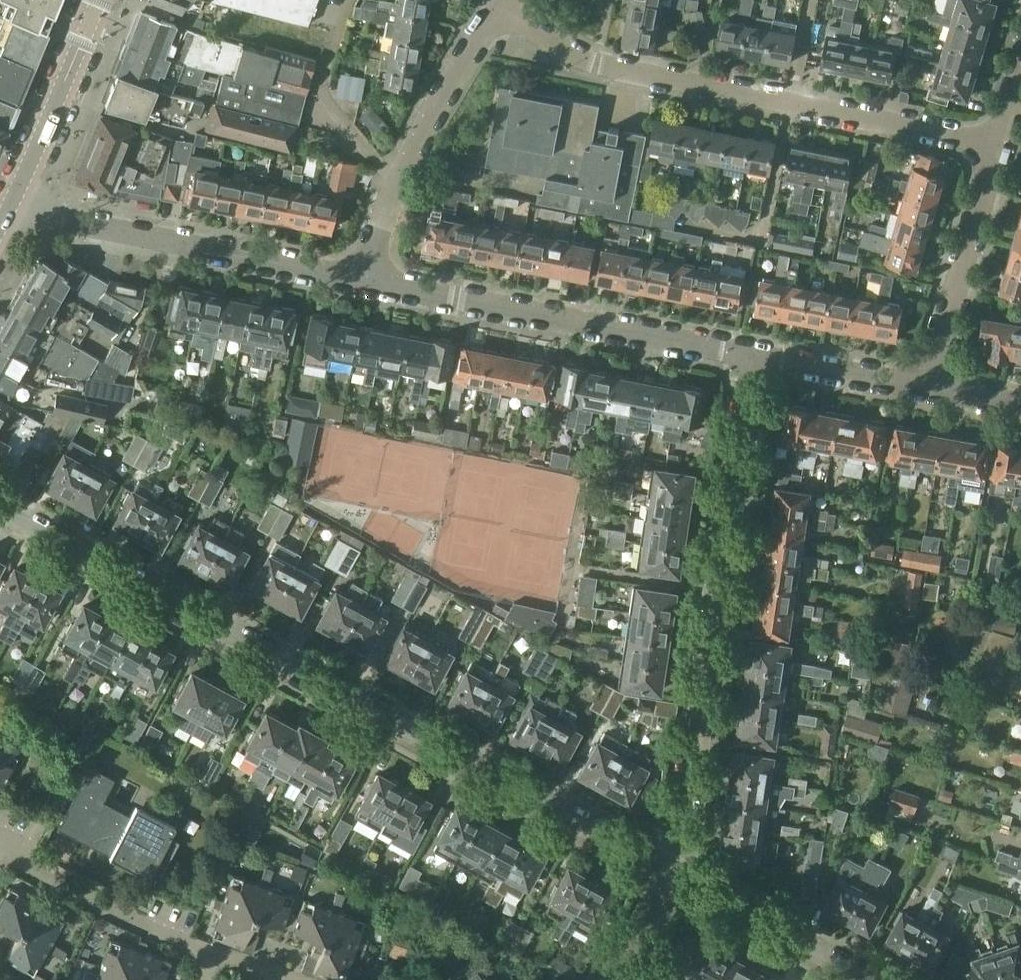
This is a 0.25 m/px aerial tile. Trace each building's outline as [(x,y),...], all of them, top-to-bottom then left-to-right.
[(14,17),(18,18),(46,30),(47,30),(59,0),(0,0),(0,11),(14,17)] [(202,0),(148,0),(181,12),(184,4),(199,9),(202,0)] [(307,24),(316,0),(209,0),(307,24)] [(425,18),(428,0),(398,0),(397,3),(382,0),(378,0),(376,9),(425,18)] [(663,1),(656,0),(631,0),(627,20),(658,26),(663,1)] [(685,6),(697,8),(699,0),(686,0),(685,6)] [(750,15),(753,0),(742,0),(743,0),(740,13),(750,15)] [(857,8),(859,0),(835,0),(834,3),(857,8)] [(910,4),(893,0),(892,0),(890,9),(909,14),(911,4),(910,4)] [(955,17),(988,26),(995,3),(983,0),(948,0),(944,13),(955,17)] [(756,26),(748,25),(742,53),(766,57),(772,29),(774,19),(775,19),(777,6),(766,4),(763,17),(758,16),(756,26)] [(425,18),(376,9),(354,5),(352,16),(374,20),(374,18),(387,20),(384,35),(392,36),(421,41),(425,18)] [(690,11),(694,30),(706,28),(702,9),(690,11)] [(953,25),(949,39),(981,49),(988,26),(955,17),(944,13),(930,10),(927,18),(941,23),(941,22),(953,25)] [(39,49),(40,48),(47,30),(46,30),(18,18),(14,17),(0,11),(0,33),(39,49)] [(204,68),(206,68),(223,73),(233,76),(255,80),(270,84),(306,93),(315,59),(265,46),(264,52),(211,37),(210,38),(141,11),(129,43),(172,59),(204,68)] [(653,51),(658,26),(627,20),(623,19),(620,33),(624,33),(622,44),(653,51)] [(795,34),(794,34),(796,24),(775,19),(774,19),(772,29),(766,57),(790,62),(795,34)] [(821,67),(844,71),(854,21),(843,19),(841,26),(828,23),(821,67)] [(718,48),(742,53),(748,25),(723,20),(718,48)] [(844,71),(869,76),(875,46),(859,43),(863,23),(854,21),(844,71)] [(666,36),(678,39),(679,31),(667,29),(666,36)] [(0,33),(0,41),(3,42),(0,49),(0,54),(32,67),(39,49),(0,33)] [(875,46),(869,76),(892,81),(898,51),(902,52),(905,37),(893,35),(889,37),(887,48),(875,46)] [(369,47),(367,56),(380,58),(417,64),(421,41),(392,36),(389,51),(369,47)] [(974,73),(981,49),(949,39),(942,63),(974,73)] [(202,76),(206,68),(204,68),(172,59),(129,43),(123,58),(177,79),(177,78),(199,84),(215,88),(217,81),(202,76)] [(930,60),(933,52),(908,45),(906,52),(908,53),(908,54),(930,60)] [(25,83),(32,67),(0,54),(0,73),(25,83)] [(942,63),(930,60),(908,54),(907,62),(914,64),(927,68),(926,69),(939,73),(935,87),(930,85),(926,97),(948,104),(951,92),(967,97),(974,73),(942,63)] [(417,64),(380,58),(367,56),(364,71),(378,73),(379,67),(386,68),(383,85),(412,90),(417,64)] [(117,73),(151,86),(171,92),(177,79),(123,58),(121,64),(118,64),(116,69),(117,73)] [(17,101),(25,83),(0,73),(0,94),(17,101)] [(180,125),(181,125),(183,125),(187,116),(189,117),(193,115),(197,117),(204,100),(171,92),(151,86),(117,73),(105,104),(166,122),(180,125)] [(251,96),(302,108),(305,93),(306,93),(270,84),(255,80),(233,76),(223,73),(219,89),(243,94),(251,96)] [(349,98),(352,75),(340,73),(336,96),(349,98)] [(352,75),(349,98),(361,100),(365,77),(352,75)] [(607,136),(594,134),(600,104),(501,85),(486,164),(547,176),(545,185),(572,190),(569,208),(629,220),(637,178),(641,158),(644,145),(646,134),(624,129),(623,134),(619,133),(620,129),(609,127),(607,136)] [(216,103),(298,124),(301,109),(302,108),(251,96),(243,94),(219,89),(216,103)] [(910,94),(908,91),(902,90),(899,100),(908,102),(910,94)] [(7,128),(17,105),(0,98),(0,126),(7,128)] [(216,103),(211,102),(205,129),(293,151),(300,125),(298,124),(216,103)] [(359,116),(377,135),(388,124),(371,105),(359,116)] [(135,129),(99,115),(92,134),(84,153),(76,174),(78,175),(77,179),(92,185),(93,181),(110,187),(110,186),(115,187),(161,196),(162,187),(163,181),(174,183),(181,184),(189,141),(171,138),(149,128),(147,134),(135,129)] [(674,162),(675,152),(680,123),(656,118),(650,146),(650,147),(660,149),(659,157),(661,160),(674,162)] [(697,167),(704,128),(680,123),(675,152),(674,162),(697,167)] [(728,132),(704,128),(697,167),(696,167),(694,182),(700,182),(702,168),(706,169),(708,159),(722,161),(728,132)] [(746,166),(752,137),(728,132),(722,161),(720,172),(744,177),(746,166)] [(776,142),(752,137),(746,166),(770,171),(776,142)] [(189,141),(181,184),(178,199),(187,200),(199,203),(200,206),(206,207),(209,205),(212,205),(218,174),(203,171),(208,144),(189,141)] [(802,194),(811,149),(789,145),(783,176),(796,179),(794,191),(795,192),(792,211),(798,212),(802,194)] [(816,182),(826,184),(832,153),(811,149),(802,194),(798,212),(808,214),(811,203),(812,203),(816,182)] [(902,178),(902,180),(891,176),(886,193),(898,197),(900,188),(907,190),(937,199),(940,189),(942,190),(945,179),(943,178),(944,175),(940,174),(944,160),(920,152),(916,166),(914,166),(910,180),(902,178)] [(855,157),(832,153),(826,184),(837,186),(834,206),(836,207),(833,219),(841,221),(848,188),(855,157)] [(233,177),(218,174),(212,205),(214,206),(216,209),(222,210),(224,208),(235,210),(245,160),(236,158),(233,177)] [(641,158),(637,178),(650,180),(654,160),(648,159),(641,158)] [(861,174),(875,177),(878,161),(864,158),(861,174)] [(255,214),(259,215),(265,184),(250,181),(254,162),(245,160),(235,210),(246,212),(248,215),(253,216),(255,214)] [(312,193),(306,224),(309,225),(310,227),(315,229),(317,227),(331,230),(335,209),(340,210),(345,184),(353,185),(356,164),(334,160),(327,196),(312,193)] [(303,224),(306,224),(312,193),(297,190),(302,167),(293,165),(292,169),(290,182),(288,189),(282,220),(293,222),(295,225),(300,226),(303,224)] [(284,168),(282,181),(290,182),(292,169),(284,168)] [(178,199),(181,184),(174,183),(163,181),(162,187),(161,196),(178,199)] [(288,189),(265,184),(259,215),(262,216),(263,218),(269,219),(271,218),(282,220),(288,189)] [(454,220),(458,199),(460,191),(448,189),(446,197),(450,197),(445,219),(430,216),(424,247),(448,252),(454,220)] [(900,213),(930,222),(930,220),(933,221),(936,210),(934,209),(937,199),(907,190),(900,213)] [(472,193),(460,191),(458,199),(471,201),(472,193)] [(683,210),(686,197),(663,193),(661,205),(671,213),(675,217),(677,218),(683,210)] [(498,203),(506,204),(507,196),(496,194),(494,202),(498,203)] [(519,198),(507,196),(506,204),(507,204),(518,207),(519,198)] [(686,197),(683,210),(698,222),(705,214),(707,201),(686,197)] [(707,201),(705,214),(720,227),(727,218),(729,206),(707,201)] [(729,206),(727,218),(742,231),(749,222),(752,210),(729,206)] [(540,215),(553,217),(555,209),(542,207),(540,215)] [(632,207),(629,220),(651,225),(653,215),(654,211),(632,207)] [(566,211),(555,209),(553,217),(564,220),(566,211)] [(653,215),(651,225),(658,226),(669,228),(674,229),(677,218),(675,217),(671,213),(655,210),(654,211),(653,215)] [(493,228),(478,225),(472,256),(495,261),(501,229),(504,212),(496,211),(493,228)] [(929,225),(930,222),(900,213),(900,214),(892,212),(887,227),(872,222),(870,230),(874,232),(897,238),(923,246),(926,236),(928,237),(931,226),(929,225)] [(454,220),(448,252),(472,256),(478,225),(454,220)] [(620,222),(619,231),(622,231),(631,233),(632,224),(620,222)] [(632,224),(631,233),(643,235),(644,227),(632,224)] [(679,239),(681,230),(674,229),(669,228),(667,236),(679,239)] [(495,261),(519,265),(525,234),(502,229),(501,229),(495,261)] [(693,233),(681,230),(679,239),(691,241),(693,233)] [(897,238),(874,232),(870,230),(866,241),(890,248),(886,262),(915,271),(916,268),(919,268),(922,257),(920,257),(923,246),(897,238)] [(603,249),(597,280),(601,280),(602,283),(608,284),(611,282),(621,284),(628,245),(631,233),(622,231),(618,252),(603,249)] [(771,232),(768,244),(777,246),(779,234),(771,232)] [(542,270),(543,270),(549,238),(525,234),(519,265),(542,270)] [(779,234),(777,246),(792,249),(794,236),(779,234)] [(794,236),(792,249),(813,253),(815,246),(816,241),(794,236)] [(566,274),(572,243),(549,238),(543,270),(566,274)] [(860,244),(842,240),(839,257),(857,260),(860,244)] [(713,249),(724,251),(726,243),(715,241),(713,249)] [(596,247),(572,243),(566,274),(590,279),(596,247)] [(726,243),(724,251),(725,251),(729,252),(737,253),(738,247),(739,245),(738,245),(726,243)] [(1015,244),(1008,268),(1020,272),(1020,245),(1015,244)] [(628,245),(621,284),(632,286),(633,289),(640,290),(642,288),(645,289),(651,258),(653,250),(628,245)] [(761,280),(756,310),(759,311),(759,313),(769,315),(769,313),(779,315),(791,255),(780,253),(775,282),(761,280)] [(674,263),(668,293),(679,295),(680,298),(686,299),(689,297),(692,298),(698,267),(683,264),(685,256),(676,254),(674,263)] [(93,307),(100,296),(108,281),(98,275),(97,276),(64,257),(59,265),(41,255),(29,277),(59,294),(62,290),(93,307)] [(791,255),(779,315),(790,317),(792,319),(798,320),(800,319),(803,319),(809,288),(795,285),(800,258),(800,257),(791,255)] [(651,258),(645,289),(647,289),(649,292),(655,293),(658,291),(668,293),(674,263),(651,258)] [(837,269),(839,261),(827,258),(825,267),(837,269)] [(721,272),(715,302),(726,304),(727,307),(733,308),(736,306),(739,307),(745,276),(730,273),(732,261),(723,259),(721,272)] [(839,261),(837,269),(849,272),(850,263),(839,261)] [(698,267),(692,298),(694,298),(696,301),(702,302),(705,300),(715,302),(721,272),(698,267)] [(1008,268),(1001,291),(1020,297),(1020,272),(1008,268)] [(872,271),(870,279),(882,281),(883,273),(872,271)] [(879,301),(874,333),(884,334),(886,337),(892,338),(894,336),(897,337),(899,325),(901,315),(903,306),(889,304),(894,275),(883,273),(882,281),(878,301),(879,301)] [(115,317),(121,307),(100,296),(93,307),(62,290),(59,294),(29,277),(21,292),(86,328),(89,323),(118,339),(127,324),(115,317)] [(121,307),(132,314),(140,300),(143,287),(109,280),(108,282),(108,281),(100,296),(121,307)] [(170,306),(167,317),(170,318),(168,330),(192,335),(201,293),(191,291),(191,288),(180,285),(179,289),(176,288),(173,307),(170,306)] [(809,288),(803,319),(806,320),(808,322),(814,323),(816,322),(826,324),(832,292),(809,288)] [(192,335),(191,342),(204,344),(205,345),(202,356),(212,358),(213,356),(225,298),(214,296),(215,293),(204,290),(203,293),(201,293),(192,335)] [(86,328),(21,292),(12,308),(77,345),(86,328)] [(832,292),(826,324),(837,326),(839,328),(845,329),(847,328),(850,328),(856,297),(832,292)] [(1003,304),(1015,307),(1017,299),(1006,296),(1003,304)] [(225,298),(213,356),(222,358),(227,333),(241,336),(242,336),(249,300),(236,297),(236,300),(225,298)] [(856,297),(850,328),(853,329),(854,331),(860,332),(863,331),(874,333),(879,301),(878,301),(856,297)] [(241,336),(239,348),(255,351),(252,364),(261,365),(273,307),(262,305),(262,302),(249,300),(242,336),(241,336)] [(115,317),(127,324),(127,323),(132,314),(121,307),(115,317)] [(273,307),(261,365),(268,367),(270,367),(273,354),(288,357),(297,312),(294,312),(295,309),(283,307),(283,310),(273,307)] [(12,308),(0,329),(0,343),(37,364),(61,373),(66,373),(84,376),(86,377),(86,375),(113,380),(119,370),(112,366),(103,360),(103,361),(77,345),(12,308)] [(313,315),(304,361),(328,366),(336,322),(337,323),(338,320),(327,318),(327,315),(316,313),(316,315),(313,315)] [(1007,353),(1012,322),(982,317),(979,334),(985,335),(982,357),(1007,361),(1008,353),(1007,353)] [(336,322),(328,366),(351,370),(360,325),(347,322),(347,325),(337,323),(336,322)] [(1008,353),(1020,355),(1020,324),(1012,322),(1007,353),(1008,353)] [(149,324),(141,349),(154,354),(163,329),(149,324)] [(360,325),(351,370),(364,373),(362,382),(373,383),(374,375),(375,375),(383,332),(373,330),(373,327),(360,325)] [(383,332),(375,375),(398,379),(400,368),(407,334),(394,332),(393,334),(383,332)] [(407,334),(400,368),(409,369),(407,382),(412,383),(409,400),(418,402),(420,395),(430,341),(429,341),(420,339),(420,337),(407,334)] [(430,341),(420,395),(427,397),(432,374),(448,377),(454,342),(451,342),(452,340),(441,338),(441,340),(430,338),(429,341),(430,341)] [(0,343),(0,363),(33,382),(32,382),(40,387),(45,388),(45,382),(84,389),(83,391),(116,397),(132,399),(134,385),(113,381),(113,380),(86,375),(86,377),(84,376),(66,373),(61,373),(37,364),(0,343)] [(103,360),(112,366),(123,348),(113,343),(103,360)] [(464,380),(479,383),(485,351),(462,347),(452,399),(459,400),(461,389),(462,389),(464,380)] [(112,366),(119,370),(125,374),(132,353),(123,348),(112,366)] [(498,408),(500,395),(502,387),(508,356),(485,351),(479,383),(493,386),(489,406),(498,408)] [(508,356),(502,387),(526,392),(532,360),(508,356)] [(556,364),(532,360),(526,392),(540,394),(536,415),(545,416),(549,396),(550,396),(556,364)] [(575,426),(580,402),(585,370),(587,371),(588,367),(563,362),(556,398),(561,399),(560,403),(569,405),(565,424),(575,426)] [(0,363),(0,385),(18,396),(24,397),(32,382),(33,382),(0,363)] [(261,365),(258,377),(266,378),(268,367),(261,365)] [(580,402),(575,426),(574,429),(584,431),(586,422),(590,422),(592,409),(600,410),(600,406),(604,407),(610,375),(587,371),(585,370),(580,402)] [(624,431),(628,411),(634,379),(610,375),(604,407),(618,409),(614,429),(624,431)] [(637,413),(651,415),(657,384),(634,379),(628,411),(624,431),(632,433),(632,428),(635,428),(637,413)] [(671,440),(681,388),(657,384),(651,415),(665,418),(661,439),(671,440)] [(681,388),(671,440),(678,442),(682,421),(699,425),(706,389),(682,384),(681,388)] [(71,416),(83,419),(103,424),(108,403),(56,391),(52,411),(52,413),(71,416)] [(174,414),(178,397),(158,393),(155,409),(174,414)] [(509,397),(500,395),(498,408),(497,414),(505,416),(509,397)] [(319,400),(308,398),(305,414),(316,416),(316,413),(319,400)] [(30,444),(39,428),(59,439),(71,416),(52,413),(52,411),(48,410),(42,421),(23,411),(23,412),(0,399),(0,429),(29,445),(30,444)] [(190,418),(198,420),(198,417),(201,404),(193,402),(190,418)] [(332,416),(341,418),(343,405),(334,403),(332,416)] [(785,427),(784,437),(786,437),(785,439),(802,442),(800,452),(798,451),(795,464),(805,466),(807,453),(809,443),(810,443),(816,411),(806,410),(807,407),(795,405),(795,407),(792,407),(788,427),(785,427)] [(252,408),(242,406),(238,426),(248,427),(252,408)] [(816,411),(810,443),(818,444),(834,447),(840,414),(826,411),(826,413),(816,411)] [(358,412),(355,425),(363,426),(366,413),(358,412)] [(276,413),(275,415),(274,416),(271,431),(272,434),(284,437),(288,416),(276,413)] [(840,414),(834,447),(849,450),(847,461),(846,460),(843,473),(853,475),(863,421),(854,419),(854,416),(840,414)] [(65,450),(66,451),(47,485),(71,498),(90,463),(89,462),(95,452),(72,439),(83,419),(71,416),(59,439),(68,444),(65,450)] [(307,464),(316,422),(292,417),(284,459),(307,464)] [(365,429),(374,430),(376,419),(367,418),(365,429)] [(436,437),(438,423),(414,419),(411,432),(436,437)] [(863,421),(853,475),(862,477),(864,464),(863,464),(864,454),(881,458),(887,425),(885,425),(885,422),(874,420),(873,422),(863,421)] [(895,427),(889,459),(904,462),(900,484),(910,486),(919,431),(909,429),(910,427),(898,425),(898,427),(895,427)] [(30,444),(29,445),(0,429),(0,465),(25,479),(42,450),(30,444)] [(468,431),(459,429),(456,443),(466,445),(468,431)] [(919,431),(910,486),(916,487),(918,474),(920,474),(921,465),(937,467),(943,433),(929,430),(929,433),(919,431)] [(134,464),(151,433),(150,433),(150,432),(138,431),(137,433),(136,432),(122,458),(134,464)] [(134,464),(144,470),(157,445),(161,447),(167,437),(151,433),(134,464)] [(943,433),(937,467),(951,470),(947,498),(956,500),(959,485),(967,439),(957,437),(958,435),(943,433)] [(466,447),(479,449),(482,437),(469,434),(466,447)] [(967,439),(959,485),(983,490),(991,443),(988,443),(989,441),(977,438),(977,441),(967,439)] [(502,443),(493,442),(492,450),(500,452),(502,443)] [(991,491),(1015,495),(1016,491),(1018,480),(1020,463),(1020,448),(1013,447),(1014,445),(1002,443),(1002,445),(999,445),(991,491)] [(529,454),(537,455),(539,445),(531,444),(529,454)] [(620,447),(618,455),(631,457),(632,449),(620,447)] [(569,453),(553,450),(550,463),(566,466),(569,453)] [(569,453),(566,466),(574,468),(577,455),(569,453)] [(807,453),(805,466),(814,468),(817,455),(807,453)] [(632,458),(630,465),(638,467),(639,459),(632,458)] [(90,463),(71,498),(95,511),(114,476),(90,463)] [(647,493),(687,499),(691,474),(651,468),(647,493)] [(200,499),(209,483),(213,475),(202,469),(188,493),(200,499)] [(778,483),(801,486),(803,474),(780,471),(778,483)] [(200,499),(209,505),(223,480),(213,475),(209,483),(200,499)] [(607,487),(614,488),(632,491),(633,482),(615,479),(615,481),(608,480),(607,487)] [(139,481),(133,491),(116,522),(138,534),(155,503),(157,498),(163,486),(155,481),(152,488),(139,481)] [(775,512),(827,521),(827,520),(828,510),(816,508),(816,510),(808,509),(811,491),(779,486),(775,512)] [(631,500),(632,491),(614,488),(612,497),(631,500)] [(277,491),(271,502),(257,527),(268,532),(286,499),(287,497),(277,491)] [(647,493),(644,518),(683,524),(687,499),(647,493)] [(155,503),(138,534),(160,546),(177,515),(182,503),(167,496),(164,502),(157,498),(155,503)] [(286,499),(268,532),(278,538),(292,513),(290,512),(289,511),(293,503),(286,499)] [(827,521),(775,512),(771,535),(804,540),(806,525),(813,526),(813,528),(825,529),(826,529),(827,521)] [(204,570),(228,523),(215,516),(208,527),(199,522),(180,558),(204,570)] [(640,542),(680,547),(683,524),(644,518),(640,542)] [(827,521),(826,529),(834,530),(836,521),(827,520),(827,521)] [(228,523),(204,570),(228,583),(247,548),(239,543),(245,532),(228,523)] [(608,528),(606,537),(625,539),(626,531),(608,528)] [(336,569),(353,536),(343,531),(339,538),(338,538),(324,563),(336,569)] [(804,540),(771,535),(767,559),(829,568),(830,559),(809,556),(809,557),(801,556),(804,540)] [(353,536),(336,569),(346,574),(360,548),(361,549),(365,542),(353,536)] [(625,539),(606,537),(605,545),(623,548),(625,539)] [(874,541),(872,555),(893,558),(895,545),(874,541)] [(680,547),(640,542),(636,566),(676,572),(680,547)] [(921,567),(924,551),(904,548),(901,564),(921,567)] [(943,554),(924,551),(921,567),(940,571),(943,554)] [(276,600),(295,565),(271,552),(252,587),(276,600)] [(969,569),(971,559),(958,556),(956,567),(969,569)] [(829,568),(767,559),(764,583),(796,588),(810,590),(813,575),(816,575),(816,577),(829,579),(831,569),(829,568)] [(295,565),(276,600),(300,612),(324,566),(313,560),(307,571),(295,565)] [(391,600),(402,606),(420,573),(399,561),(395,569),(404,575),(391,600)] [(4,640),(37,580),(26,574),(28,571),(17,565),(16,568),(15,568),(0,594),(0,600),(13,607),(0,630),(0,638),(4,640)] [(910,570),(904,606),(918,608),(924,572),(910,570)] [(426,576),(420,573),(402,606),(413,612),(427,586),(422,583),(426,576)] [(47,585),(37,580),(4,640),(12,644),(21,626),(36,634),(59,592),(56,590),(57,588),(48,583),(47,585)] [(342,635),(367,589),(352,581),(346,592),(338,588),(319,622),(342,635)] [(939,583),(925,581),(923,596),(937,598),(939,583)] [(796,588),(764,583),(760,607),(801,613),(814,615),(815,604),(798,602),(794,602),(796,588)] [(630,611),(670,617),(673,592),(634,586),(630,611)] [(367,589),(342,635),(367,649),(386,614),(385,614),(390,606),(381,601),(383,598),(367,589)] [(595,591),(579,589),(577,604),(593,606),(595,591)] [(975,602),(994,606),(997,593),(977,589),(975,602)] [(496,602),(491,610),(491,611),(538,637),(540,634),(547,638),(557,621),(551,618),(555,610),(513,601),(508,609),(496,602)] [(72,681),(74,677),(80,662),(86,652),(88,649),(106,617),(95,612),(97,609),(86,603),(85,606),(83,605),(65,640),(66,640),(62,648),(75,655),(66,673),(67,673),(65,677),(72,681)] [(469,642),(483,616),(487,608),(476,603),(472,610),(471,609),(457,636),(469,642)] [(593,606),(577,604),(576,614),(593,616),(595,617),(597,606),(593,606)] [(815,604),(814,615),(822,616),(824,606),(815,604)] [(801,613),(760,607),(757,630),(789,635),(792,619),(800,620),(801,613)] [(670,617),(630,611),(626,636),(666,642),(670,617)] [(996,613),(993,629),(994,629),(1015,633),(1018,617),(996,613)] [(483,616),(469,642),(480,648),(494,622),(483,616)] [(103,675),(105,671),(110,661),(117,649),(128,629),(124,627),(126,624),(115,619),(114,622),(106,617),(88,649),(86,652),(80,662),(74,677),(83,682),(91,668),(103,675)] [(840,619),(836,643),(850,646),(854,621),(840,619)] [(410,672),(429,637),(405,624),(386,659),(410,672)] [(1017,636),(994,629),(993,629),(992,630),(980,626),(973,650),(985,654),(1009,662),(1017,636)] [(130,630),(128,629),(117,649),(110,661),(105,671),(118,678),(109,696),(116,700),(124,686),(125,686),(131,676),(129,676),(144,649),(149,640),(139,635),(140,632),(132,627),(130,630)] [(626,636),(623,660),(624,660),(662,666),(666,642),(626,636)] [(429,637),(410,672),(433,685),(453,650),(429,637)] [(575,646),(553,638),(546,650),(558,657),(573,665),(575,646)] [(791,671),(806,673),(824,675),(831,676),(833,669),(813,665),(813,664),(792,661),(795,645),(755,639),(751,665),(791,671)] [(149,641),(149,640),(144,649),(129,676),(131,676),(152,688),(171,652),(168,651),(170,648),(159,642),(157,645),(149,641)] [(895,640),(893,652),(891,666),(909,669),(913,643),(895,640)] [(537,668),(546,650),(536,644),(526,662),(537,668)] [(608,649),(591,646),(589,655),(607,658),(608,649)] [(537,668),(533,676),(544,683),(558,657),(546,650),(537,668)] [(1020,671),(1020,655),(1018,654),(1013,668),(1020,671)] [(11,679),(22,685),(34,663),(23,657),(11,679)] [(449,703),(471,714),(488,683),(494,672),(472,660),(449,703)] [(618,690),(625,693),(628,694),(629,686),(658,691),(662,666),(624,660),(623,660),(618,690)] [(488,683),(471,714),(494,727),(511,696),(514,694),(519,685),(518,680),(505,674),(509,666),(500,661),(494,672),(488,683)] [(853,662),(852,675),(859,676),(860,662),(853,662)] [(34,692),(46,670),(34,663),(22,685),(34,692)] [(787,694),(791,671),(751,665),(748,688),(787,694)] [(881,697),(909,706),(917,678),(889,670),(889,671),(877,668),(874,681),(886,684),(881,697)] [(192,673),(173,709),(184,715),(178,725),(192,732),(217,686),(215,685),(214,681),(208,678),(204,679),(192,673)] [(823,685),(824,675),(806,673),(805,682),(823,685)] [(589,707),(601,713),(614,688),(603,682),(589,707)] [(217,686),(192,732),(205,740),(211,729),(222,735),(225,731),(242,700),(229,693),(228,689),(222,686),(218,687),(217,686)] [(618,690),(614,688),(601,713),(611,718),(620,700),(621,700),(625,693),(618,690)] [(748,688),(744,712),(784,718),(787,694),(748,688)] [(514,738),(538,751),(562,704),(548,696),(546,700),(531,692),(520,712),(526,715),(514,738)] [(628,694),(625,693),(621,700),(620,700),(637,709),(645,710),(640,720),(651,726),(653,713),(676,717),(678,701),(628,694)] [(562,704),(538,751),(561,763),(580,729),(570,723),(577,711),(562,704)] [(244,786),(235,802),(244,806),(256,785),(263,770),(288,725),(279,720),(281,717),(270,712),(269,714),(266,713),(256,732),(254,730),(249,740),(251,742),(243,756),(257,763),(245,787),(244,786)] [(784,718),(744,712),(740,737),(780,743),(784,718)] [(798,722),(817,725),(818,716),(800,713),(798,722)] [(846,713),(840,732),(876,742),(883,722),(864,716),(863,718),(846,713)] [(136,716),(125,737),(136,743),(147,722),(136,716)] [(49,721),(44,731),(58,739),(64,730),(49,721)] [(150,724),(139,745),(152,751),(163,730),(150,724)] [(825,724),(820,754),(820,756),(834,758),(838,727),(825,724)] [(288,725),(263,770),(264,770),(271,774),(272,771),(273,772),(287,779),(312,732),(300,726),(297,730),(288,725)] [(619,740),(604,731),(580,774),(605,787),(621,755),(613,751),(619,740)] [(312,732),(287,779),(300,786),(304,780),(312,784),(331,748),(322,743),(325,739),(312,732)] [(81,738),(75,747),(87,753),(92,744),(81,738)] [(628,744),(621,755),(605,787),(628,800),(632,793),(645,800),(657,778),(644,771),(645,768),(643,767),(649,756),(628,744)] [(18,755),(0,745),(0,783),(2,784),(18,756),(18,755)] [(307,794),(304,799),(313,803),(318,793),(331,800),(336,791),(336,792),(338,789),(340,790),(346,780),(343,779),(354,760),(351,759),(352,756),(342,751),(341,753),(331,748),(312,784),(306,793),(307,794)] [(738,751),(735,774),(774,780),(778,756),(738,751)] [(223,763),(211,756),(199,778),(197,782),(209,788),(211,784),(212,784),(223,763)] [(159,880),(179,840),(170,835),(175,825),(136,804),(131,815),(103,800),(114,778),(90,765),(58,827),(110,854),(109,856),(149,877),(150,875),(159,880)] [(263,770),(256,785),(263,789),(271,774),(264,770),(263,770)] [(366,821),(379,829),(402,787),(378,773),(358,809),(355,816),(366,821)] [(731,799),(771,805),(770,808),(780,809),(781,805),(786,796),(794,798),(795,794),(806,796),(808,785),(789,782),(789,784),(774,782),(774,780),(735,774),(731,799)] [(790,776),(789,782),(808,785),(808,779),(790,776)] [(402,787),(379,829),(393,836),(391,840),(413,852),(427,827),(416,821),(427,800),(402,787)] [(895,788),(890,802),(914,810),(919,796),(895,788)] [(950,801),(953,792),(941,789),(938,798),(950,801)] [(299,790),(292,804),(299,808),(302,803),(304,799),(307,794),(306,793),(299,790)] [(767,829),(770,808),(771,805),(731,799),(728,823),(767,829)] [(299,808),(294,815),(302,819),(309,806),(302,803),(299,808)] [(440,839),(434,849),(448,857),(454,846),(460,850),(477,818),(456,807),(439,838),(440,839)] [(837,807),(830,827),(842,831),(849,811),(837,807)] [(1011,823),(1013,815),(1004,812),(1002,820),(1011,823)] [(340,817),(322,849),(334,856),(352,824),(340,817)] [(460,850),(455,861),(476,872),(499,830),(477,818),(460,850)] [(766,837),(767,829),(728,823),(724,848),(740,851),(739,863),(754,865),(756,853),(763,855),(764,853),(779,855),(781,839),(766,837)] [(801,827),(782,824),(781,834),(782,834),(799,836),(801,827)] [(897,828),(889,843),(901,849),(909,834),(897,828)] [(499,830),(476,872),(490,880),(496,869),(504,874),(521,842),(499,830)] [(825,839),(812,837),(808,863),(821,865),(825,839)] [(497,888),(489,902),(496,906),(503,893),(504,894),(507,889),(522,897),(528,887),(526,886),(543,854),(521,842),(504,874),(497,888)] [(1000,860),(1010,863),(1020,867),(1020,853),(1020,856),(999,849),(996,859),(1000,860)] [(835,890),(826,907),(828,908),(827,911),(838,917),(839,914),(848,919),(877,866),(879,862),(870,858),(865,867),(848,857),(839,873),(843,875),(841,879),(839,878),(833,889),(835,890)] [(1020,877),(1020,867),(1010,863),(1000,860),(997,869),(1020,877)] [(294,863),(290,877),(293,878),(303,881),(308,868),(294,863)] [(422,871),(410,864),(399,886),(410,892),(422,871)] [(284,925),(295,895),(268,886),(274,868),(266,865),(260,883),(234,874),(225,900),(216,897),(213,905),(222,908),(213,933),(243,944),(242,948),(253,952),(260,934),(256,932),(261,917),(284,925)] [(877,866),(848,919),(857,924),(856,926),(867,932),(868,930),(870,931),(880,914),(882,915),(888,904),(886,903),(888,899),(875,892),(886,871),(877,866)] [(551,935),(558,939),(565,926),(572,915),(590,880),(568,867),(549,902),(550,902),(546,910),(560,918),(551,935)] [(588,933),(592,925),(594,926),(612,891),(590,880),(572,915),(565,926),(558,939),(565,943),(574,926),(588,933)] [(489,884),(481,898),(489,902),(497,888),(489,884)] [(906,909),(904,912),(899,910),(893,922),(897,924),(889,938),(911,950),(936,906),(944,891),(935,886),(919,916),(906,909)] [(33,901),(10,888),(0,905),(0,931),(1,932),(2,929),(17,937),(5,957),(33,971),(46,949),(62,958),(67,951),(50,941),(63,919),(40,905),(46,896),(38,892),(33,901)] [(969,900),(978,897),(987,894),(969,888),(963,900),(970,903),(969,900)] [(344,979),(353,954),(362,957),(364,950),(367,942),(358,939),(365,920),(339,911),(346,894),(338,891),(332,909),(306,900),(295,930),(316,937),(311,952),(308,951),(301,970),(312,973),(314,969),(344,979)] [(978,897),(982,909),(988,908),(1009,915),(1013,903),(987,894),(978,897)] [(978,897),(969,900),(970,903),(973,905),(974,912),(982,909),(978,897)] [(936,906),(911,950),(933,962),(954,923),(942,916),(945,910),(936,906)] [(478,922),(482,915),(470,909),(462,924),(473,930),(478,922)] [(510,947),(522,925),(509,918),(497,940),(510,947)] [(522,925),(510,947),(521,953),(533,931),(522,925)] [(997,951),(1007,979),(1020,979),(1020,941),(1017,929),(1006,932),(1011,946),(997,951)] [(397,933),(389,956),(402,960),(404,954),(408,956),(413,938),(397,933)] [(714,947),(690,934),(671,969),(680,974),(677,979),(696,979),(714,947)] [(170,960),(144,951),(147,942),(139,939),(136,948),(110,940),(102,965),(84,959),(81,967),(99,973),(96,979),(163,979),(170,960)] [(736,958),(714,947),(696,979),(724,979),(736,958)] [(362,957),(361,959),(373,963),(374,961),(376,954),(364,950),(362,957)] [(969,967),(973,979),(1007,979),(997,951),(983,956),(981,950),(970,953),(974,965),(969,967)] [(378,955),(375,964),(382,966),(385,958),(385,957),(378,955)] [(566,979),(570,979),(576,969),(551,956),(544,968),(566,979)] [(757,970),(736,958),(724,979),(752,979),(757,970)] [(447,979),(487,979),(473,961),(447,979)] [(0,969),(0,979),(19,979),(0,969)] [(757,970),(752,979),(776,979),(757,970)]
